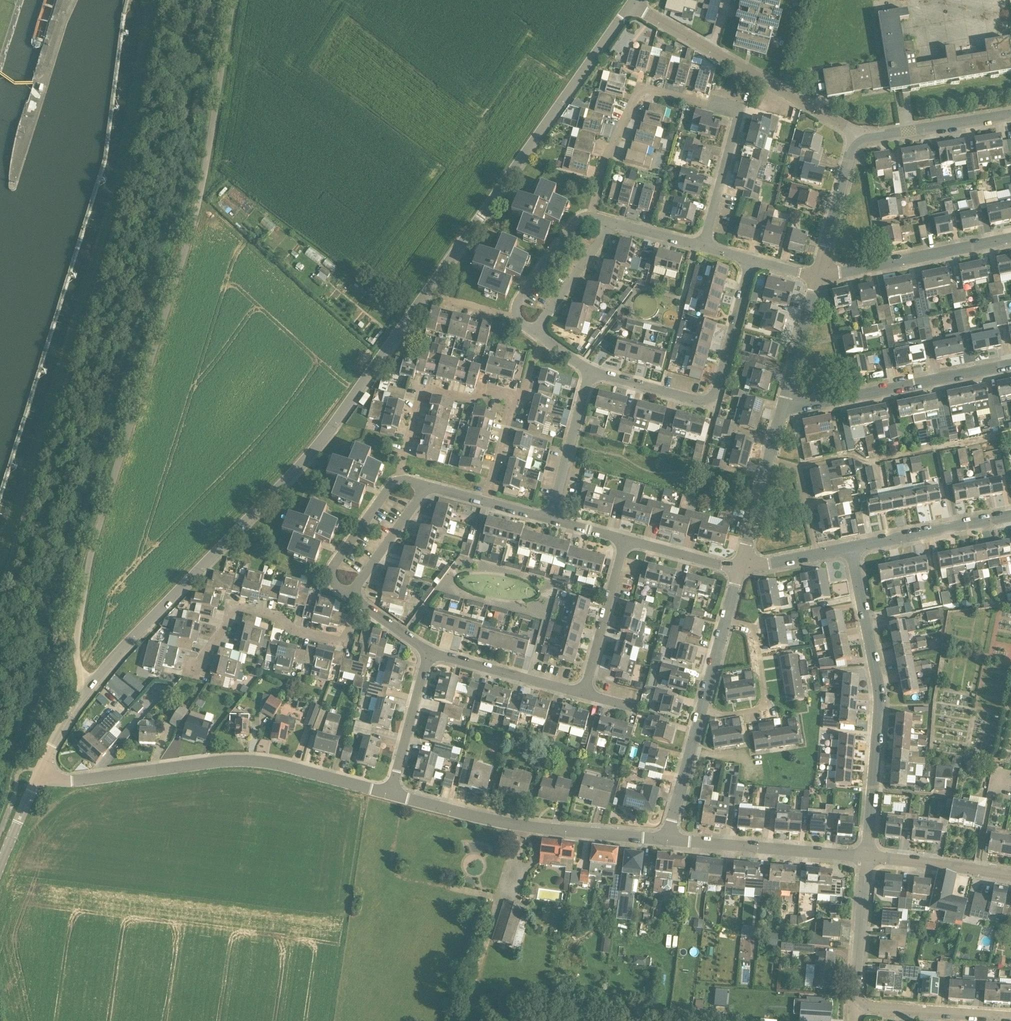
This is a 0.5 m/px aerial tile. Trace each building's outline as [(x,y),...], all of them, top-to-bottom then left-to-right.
[(684,0),(664,0),(661,9),(679,14),(681,8),(691,11),(694,3),(684,0)] [(735,51),(766,59),(774,30),(768,28),(771,19),(776,20),(782,0),(746,0),(743,11),(749,13),(746,22),(741,21),(733,50),(735,51)] [(890,92),(890,93),(897,92),(910,90),(910,93),(918,91),(918,89),(950,83),(950,86),(958,85),(958,82),(990,77),(990,80),(998,78),(998,75),(1010,73),(1010,54),(1009,40),(984,44),(986,56),(956,62),(954,49),(945,51),(947,63),(916,68),(914,56),(912,42),(903,44),(899,22),(909,20),(907,12),(878,16),(883,48),(887,47),(889,62),(857,67),(858,71),(850,72),(849,68),(832,71),(831,65),(830,65),(832,71),(816,74),(818,83),(824,82),(827,99),(844,96),(845,103),(844,96),(853,95),(853,93),(872,89),(873,91),(889,89),(890,92)] [(862,34),(866,22),(847,16),(843,28),(862,34)] [(673,47),(666,45),(664,52),(671,54),(673,47)] [(646,73),(653,49),(642,46),(640,53),(630,50),(626,66),(635,69),(635,71),(646,74),(646,73)] [(662,52),(653,49),(646,73),(655,76),(654,78),(666,81),(666,80),(670,64),(672,56),(662,53),(662,52)] [(691,62),(694,51),(688,50),(685,61),(691,62)] [(685,87),(691,65),(692,63),(691,62),(685,61),(681,60),(679,66),(670,64),(666,80),(674,83),(674,84),(685,88),(685,87)] [(691,65),(685,87),(694,89),(693,91),(705,94),(711,70),(701,67),(691,65)] [(598,93),(600,93),(614,97),(623,100),(625,92),(623,92),(626,79),(610,74),(607,84),(601,82),(598,93)] [(590,105),(588,112),(604,116),(612,118),(614,111),(611,110),(614,97),(600,93),(597,103),(591,101),(590,105)] [(641,124),(657,128),(667,131),(670,121),(664,118),(667,109),(650,105),(648,114),(646,113),(645,117),(643,116),(641,124)] [(712,115),(701,112),(696,111),(693,124),(700,126),(698,135),(714,140),(719,124),(711,122),(712,115)] [(579,119),(578,123),(564,119),(562,125),(576,129),(576,130),(579,131),(596,135),(601,137),(602,129),(601,129),(604,116),(588,112),(585,121),(579,119)] [(750,135),(767,139),(768,132),(775,134),(779,120),(764,116),(767,117),(765,124),(754,121),(750,135)] [(657,128),(641,124),(639,133),(637,132),(636,136),(634,136),(632,143),(649,147),(658,150),(661,140),(655,138),(657,128)] [(570,139),(569,142),(568,148),(567,149),(574,151),(590,155),(592,156),(594,148),(592,148),(596,135),(579,131),(577,140),(570,139)] [(752,157),(767,161),(769,153),(764,151),(767,139),(750,135),(746,148),(754,150),(752,157)] [(990,158),(990,159),(1003,156),(1000,135),(999,135),(999,137),(987,139),(989,152),(990,158)] [(805,137),(803,145),(799,158),(800,158),(805,160),(819,163),(821,156),(818,155),(822,141),(805,137)] [(978,160),(990,158),(989,152),(987,139),(975,141),(975,139),(974,139),(977,154),(971,155),(974,172),(980,171),(979,166),(978,160)] [(686,162),(692,164),(691,165),(707,169),(711,154),(699,151),(700,143),(688,140),(685,151),(689,153),(686,162)] [(950,145),(953,158),(954,165),(966,163),(968,173),(974,172),(971,155),(965,156),(963,141),(962,141),(963,143),(950,145)] [(646,157),(649,147),(632,143),(630,152),(628,151),(627,155),(625,155),(623,162),(649,169),(652,158),(646,157)] [(941,166),(941,167),(954,165),(953,158),(950,145),(938,147),(938,145),(937,145),(941,166)] [(914,151),(916,164),(917,173),(918,173),(917,171),(929,168),(931,179),(937,179),(935,167),(934,161),(929,162),(926,147),(925,147),(926,149),(914,151)] [(590,155),(574,151),(571,160),(565,159),(562,169),(587,176),(589,168),(587,168),(590,155)] [(917,173),(916,164),(914,151),(901,153),(901,151),(904,172),(899,173),(902,194),(908,193),(905,175),(917,173)] [(899,173),(892,174),(891,172),(892,172),(889,154),(884,154),(884,155),(874,157),(877,173),(884,172),(885,181),(893,180),(895,195),(902,194),(899,173)] [(739,176),(756,180),(762,182),(765,169),(767,162),(767,161),(752,157),(751,163),(743,162),(739,176)] [(819,163),(805,160),(803,166),(805,167),(801,181),(820,186),(824,171),(817,169),(819,163)] [(941,166),(935,167),(937,179),(938,188),(945,187),(945,186),(944,180),(941,167),(941,166)] [(697,173),(683,169),(679,184),(686,186),(684,194),(699,198),(703,183),(695,181),(697,173)] [(631,172),(628,181),(635,183),(637,174),(631,172)] [(744,192),(742,198),(742,199),(757,203),(761,189),(754,187),(756,180),(739,176),(735,190),(744,192)] [(633,189),(635,183),(628,181),(624,180),(623,186),(613,184),(608,200),(617,203),(617,204),(628,207),(629,205),(633,189)] [(567,204),(553,199),(556,190),(541,184),(533,203),(518,197),(511,214),(523,219),(518,236),(544,246),(551,229),(549,228),(551,222),(559,225),(567,204)] [(643,192),(633,189),(629,205),(637,208),(637,210),(648,213),(655,188),(645,185),(643,192)] [(818,197),(804,194),(805,189),(793,185),(789,198),(798,201),(797,208),(814,212),(818,197)] [(1008,187),(1010,198),(998,201),(999,207),(1002,224),(1010,222),(1010,186),(1008,187)] [(974,212),(981,211),(977,193),(977,192),(969,193),(971,202),(967,203),(968,209),(959,210),(958,204),(953,205),(955,215),(956,223),(961,222),(963,232),(978,229),(975,214),(974,212)] [(999,207),(998,201),(997,199),(985,202),(983,192),(977,193),(981,211),(987,209),(990,226),(1002,224),(999,207)] [(675,220),(692,224),(696,210),(688,208),(689,202),(676,199),(673,208),(678,209),(675,220)] [(902,209),(896,210),(895,202),(879,205),(881,221),(903,217),(902,209)] [(928,216),(926,202),(917,204),(920,218),(928,216)] [(949,216),(955,215),(953,205),(952,203),(944,204),(946,213),(948,213),(949,216)] [(757,223),(763,224),(766,214),(768,206),(762,204),(757,220),(757,223)] [(774,215),(776,208),(769,207),(767,214),(774,215)] [(774,216),(766,214),(763,224),(762,228),(767,229),(763,245),(778,249),(785,222),(773,219),(774,216)] [(952,234),(949,219),(934,222),(937,237),(952,234)] [(756,227),(755,226),(756,225),(742,221),(738,238),(752,242),(756,227)] [(928,239),(925,226),(918,228),(921,241),(928,239)] [(902,244),(900,236),(910,233),(908,227),(899,229),(899,228),(883,232),(886,248),(907,243),(902,244)] [(802,255),(807,237),(793,233),(788,251),(802,255)] [(514,253),(517,244),(502,238),(495,257),(479,251),(472,268),(484,273),(478,290),(505,300),(512,283),(510,282),(512,277),(520,280),(528,259),(514,253)] [(617,254),(633,258),(636,246),(620,242),(617,254)] [(318,264),(323,259),(309,248),(305,254),(318,264)] [(654,268),(666,271),(670,255),(658,252),(654,268)] [(630,270),(633,258),(617,254),(614,266),(620,268),(620,267),(630,270)] [(670,255),(666,271),(678,275),(682,258),(670,255)] [(1008,258),(996,260),(999,276),(994,277),(998,297),(1003,295),(1000,277),(1010,275),(1010,271),(1008,258)] [(645,270),(649,271),(651,263),(647,262),(646,264),(644,263),(642,268),(645,269),(645,270)] [(620,268),(614,266),(604,263),(601,275),(617,280),(620,268)] [(984,263),(971,266),(975,282),(987,280),(984,263)] [(709,278),(726,283),(729,271),(713,266),(709,278)] [(962,285),(975,282),(971,266),(959,268),(962,285)] [(934,273),(937,290),(950,288),(952,296),(954,305),(960,304),(957,292),(956,284),(949,286),(946,271),(934,273)] [(920,299),(923,312),(929,310),(927,299),(939,297),(937,290),(934,273),(922,275),(926,298),(920,299)] [(617,280),(601,275),(598,288),(604,289),(613,292),(617,280)] [(991,298),(992,298),(997,297),(998,297),(994,277),(993,277),(994,284),(988,286),(991,298)] [(706,290),(722,295),(726,283),(709,278),(706,290)] [(897,281),(900,297),(912,295),(909,278),(897,281)] [(791,298),(790,298),(791,295),(794,286),(769,279),(763,300),(789,307),(791,298)] [(885,283),(888,300),(900,297),(897,281),(885,283)] [(604,289),(598,288),(588,285),(585,297),(601,301),(604,289)] [(856,299),(857,303),(858,308),(863,307),(863,309),(875,306),(874,302),(875,302),(872,286),(858,288),(860,298),(856,299)] [(624,294),(627,297),(632,291),(629,288),(624,294)] [(703,302),(719,307),(722,295),(706,290),(703,302)] [(957,292),(960,304),(966,303),(964,290),(957,292)] [(846,313),(851,312),(852,319),(860,317),(858,308),(857,303),(850,304),(847,291),(833,294),(836,310),(845,308),(846,313)] [(619,301),(622,304),(627,297),(624,294),(619,301)] [(581,309),(590,312),(593,312),(598,313),(601,301),(585,297),(581,309)] [(914,302),(918,321),(923,320),(924,320),(922,312),(923,312),(920,299),(914,301),(914,302)] [(716,319),(719,307),(703,302),(700,314),(716,319)] [(1004,304),(998,305),(1002,326),(1008,325),(1004,304)] [(785,318),(779,317),(781,310),(762,305),(760,315),(765,316),(764,322),(767,323),(765,330),(781,335),(785,318)] [(998,305),(994,306),(992,306),(996,325),(982,327),(983,330),(987,350),(1001,347),(996,327),(1002,326),(998,305)] [(886,321),(888,327),(891,327),(891,326),(893,325),(889,307),(889,306),(884,307),(886,321)] [(590,312),(581,309),(572,307),(568,319),(585,323),(590,324),(593,312),(590,312)] [(876,308),(879,322),(886,321),(884,307),(876,308)] [(432,310),(426,331),(434,333),(439,312),(432,310)] [(607,316),(611,319),(616,312),(612,310),(607,316)] [(434,333),(440,334),(439,337),(441,338),(447,315),(441,313),(441,312),(439,312),(434,333)] [(960,313),(964,334),(970,333),(974,353),(987,350),(983,330),(970,332),(966,312),(960,313)] [(959,335),(964,334),(960,313),(954,314),(958,334),(945,337),(946,344),(947,344),(949,358),(963,355),(959,335)] [(442,338),(443,335),(449,337),(454,316),(453,315),(453,316),(447,315),(441,338),(442,338)] [(449,337),(456,339),(462,318),(454,316),(449,337)] [(602,323),(606,326),(611,319),(607,316),(602,323)] [(462,318),(456,339),(464,341),(469,319),(462,318)] [(464,341),(471,343),(476,323),(470,321),(471,320),(469,319),(464,341)] [(585,323),(568,319),(565,331),(581,335),(585,323)] [(928,319),(924,320),(923,320),(927,341),(932,340),(928,319)] [(927,341),(923,320),(918,321),(916,321),(920,341),(907,344),(909,351),(912,365),(925,363),(921,342),(927,341)] [(636,323),(628,321),(626,328),(634,331),(636,323)] [(689,324),(685,323),(681,322),(679,330),(683,331),(687,332),(689,324)] [(472,346),(473,343),(479,345),(484,323),(483,323),(482,324),(476,323),(471,343),(470,346),(472,346)] [(486,347),(487,342),(492,325),(484,323),(479,345),(486,347)] [(613,329),(618,333),(622,326),(617,323),(613,329)] [(636,323),(634,331),(633,333),(640,335),(641,329),(643,329),(644,325),(636,323)] [(700,323),(696,334),(713,339),(716,327),(700,323)] [(861,329),(863,336),(863,338),(865,337),(879,334),(877,326),(861,329)] [(912,365),(909,351),(907,344),(895,346),(891,327),(888,327),(885,328),(889,349),(894,348),(896,354),(898,368),(912,365)] [(596,331),(591,338),(588,343),(591,345),(595,340),(600,334),(596,331)] [(696,334),(693,346),(710,351),(713,339),(696,334)] [(846,355),(862,351),(860,337),(843,340),(846,355)] [(754,349),(752,354),(749,364),(765,368),(767,360),(775,362),(778,348),(764,344),(765,341),(752,338),(750,346),(754,349)] [(626,361),(630,345),(618,342),(614,358),(626,361)] [(430,376),(436,356),(438,345),(433,344),(430,355),(428,354),(423,375),(424,376),(424,374),(430,376)] [(947,344),(946,344),(933,346),(936,360),(949,358),(947,344)] [(485,375),(486,375),(499,379),(507,347),(498,345),(494,360),(483,357),(481,368),(480,372),(486,373),(485,375)] [(630,345),(626,361),(638,364),(642,348),(630,345)] [(693,346),(690,358),(706,363),(710,351),(693,346)] [(499,379),(512,382),(513,382),(513,380),(519,382),(523,368),(512,365),(516,350),(507,347),(499,379)] [(642,348),(638,364),(650,367),(654,351),(642,348)] [(654,351),(650,367),(662,370),(666,354),(654,351)] [(893,369),(889,351),(882,352),(886,370),(893,369)] [(428,354),(420,352),(417,364),(418,364),(415,373),(423,375),(428,354)] [(436,356),(430,376),(436,378),(436,379),(437,379),(443,358),(441,358),(436,356)] [(445,381),(450,360),(443,358),(437,379),(445,381)] [(706,363),(690,358),(687,370),(703,375),(706,363)] [(851,377),(875,373),(872,358),(848,363),(851,377)] [(394,367),(402,368),(400,376),(414,380),(415,373),(418,364),(417,364),(396,359),(394,367)] [(458,362),(450,360),(445,381),(452,383),(458,362)] [(466,364),(463,363),(458,362),(452,383),(454,384),(454,382),(460,384),(466,364)] [(765,368),(749,364),(747,363),(746,363),(745,367),(742,378),(753,381),(751,389),(766,393),(771,377),(763,375),(765,368)] [(473,366),(468,364),(466,364),(460,384),(466,386),(466,387),(467,387),(473,366)] [(467,387),(475,389),(477,381),(478,379),(480,372),(481,368),(473,366),(467,387)] [(538,385),(539,385),(540,386),(539,391),(553,395),(556,384),(571,388),(573,379),(542,371),(538,385)] [(1009,382),(997,385),(1000,400),(1010,397),(1010,390),(1009,382)] [(406,392),(388,387),(386,394),(390,395),(390,394),(405,398),(406,392)] [(999,426),(998,420),(997,420),(995,407),(989,408),(984,387),(972,390),(975,405),(976,413),(989,410),(991,421),(989,422),(990,428),(999,426)] [(972,390),(959,392),(963,407),(975,405),(972,390)] [(550,406),(552,399),(556,400),(557,396),(553,395),(539,391),(537,398),(535,397),(531,411),(562,420),(565,411),(565,410),(550,406)] [(739,399),(744,400),(745,399),(746,394),(733,391),(731,397),(739,399)] [(947,395),(951,415),(951,418),(964,415),(963,407),(959,392),(947,395)] [(609,414),(614,397),(600,393),(595,410),(609,414)] [(370,397),(369,396),(367,395),(366,394),(359,404),(362,406),(363,407),(370,397)] [(390,394),(390,395),(387,405),(373,401),(370,411),(401,419),(403,410),(405,405),(403,404),(405,398),(390,394)] [(614,397),(609,414),(623,417),(628,401),(614,397)] [(935,397),(922,400),(925,415),(938,412),(935,397)] [(454,410),(452,410),(454,403),(433,398),(431,405),(454,411),(454,410)] [(763,405),(747,400),(744,414),(760,419),(763,405)] [(922,400),(910,402),(913,417),(925,415),(922,400)] [(895,426),(897,439),(905,437),(902,426),(914,424),(913,417),(910,402),(897,405),(901,425),(895,426)] [(634,420),(649,424),(653,408),(638,404),(634,420)] [(450,417),(451,413),(453,414),(454,411),(431,405),(430,407),(431,407),(430,413),(453,419),(453,417),(450,417)] [(997,420),(998,420),(1003,419),(1001,405),(995,407),(997,420)] [(884,436),(882,425),(888,423),(885,407),(873,409),(872,407),(872,409),(875,425),(878,437),(884,436)] [(666,411),(653,408),(649,424),(662,427),(666,411)] [(475,409),(473,415),(472,415),(471,416),(494,422),(496,415),(475,409)] [(872,409),(860,412),(863,427),(875,425),(872,409)] [(394,438),(396,432),(398,432),(401,419),(370,411),(368,419),(383,423),(380,434),(394,438)] [(548,437),(551,425),(560,428),(561,427),(562,420),(531,411),(528,425),(530,425),(528,431),(548,437)] [(843,425),(846,442),(848,449),(854,448),(851,435),(864,433),(863,427),(860,412),(847,414),(849,422),(848,422),(848,423),(843,425)] [(450,424),(449,423),(449,420),(452,421),(453,419),(430,413),(428,419),(427,419),(427,420),(450,426),(450,424)] [(677,414),(673,431),(687,434),(691,418),(677,414)] [(760,419),(744,414),(740,428),(756,432),(760,419)] [(945,417),(948,429),(949,437),(957,435),(956,427),(953,427),(951,418),(951,415),(945,417)] [(471,418),(472,419),(471,422),(468,421),(468,423),(491,429),(493,423),(494,424),(494,422),(471,416),(471,418)] [(948,429),(945,417),(939,418),(941,426),(940,427),(940,430),(948,429)] [(965,418),(967,431),(974,430),(972,417),(965,418)] [(691,418),(687,434),(700,438),(705,422),(691,418)] [(830,418),(816,421),(820,441),(821,441),(820,440),(833,437),(837,454),(842,453),(838,433),(833,434),(830,418)] [(634,423),(633,423),(634,420),(629,419),(628,422),(625,434),(631,436),(634,423)] [(446,433),(448,427),(449,428),(450,426),(427,420),(425,428),(446,433)] [(618,432),(625,434),(628,422),(621,420),(618,432)] [(723,430),(735,433),(736,427),(737,425),(733,423),(725,421),(723,430)] [(809,443),(820,441),(816,421),(803,423),(806,440),(801,441),(805,461),(812,459),(809,443)] [(470,426),(470,429),(468,429),(467,431),(490,437),(491,436),(490,436),(491,429),(468,423),(467,425),(470,426)] [(891,440),(897,439),(895,426),(889,428),(888,428),(891,440)] [(591,435),(603,438),(605,430),(592,427),(591,435)] [(732,439),(728,451),(733,453),(749,457),(753,443),(737,439),(738,435),(734,435),(735,433),(723,430),(715,427),(713,437),(721,439),(722,436),(730,438),(730,439),(732,439)] [(444,441),(446,433),(425,428),(423,435),(444,441)] [(656,446),(662,448),(667,432),(660,430),(656,446)] [(467,432),(469,433),(467,439),(488,445),(490,437),(467,431),(467,432)] [(662,448),(661,454),(668,456),(673,438),(671,438),(672,433),(667,432),(662,448)] [(918,433),(920,446),(931,444),(928,432),(918,433)] [(442,446),(444,441),(423,435),(422,437),(423,437),(422,443),(445,449),(445,447),(442,446)] [(517,435),(515,443),(513,449),(515,449),(514,455),(528,459),(531,448),(546,452),(548,443),(517,435)] [(865,438),(868,454),(875,452),(872,437),(865,438)] [(467,439),(465,445),(464,444),(463,446),(465,446),(486,452),(488,445),(467,439)] [(442,454),(441,454),(441,450),(444,451),(445,449),(422,443),(420,449),(419,449),(419,450),(442,457),(442,454)] [(695,453),(702,455),(705,445),(697,443),(695,453)] [(898,443),(891,445),(893,453),(899,452),(898,443)] [(463,448),(464,449),(463,452),(460,451),(460,453),(483,459),(485,453),(486,454),(486,452),(465,446),(463,446),(463,448)] [(366,485),(374,488),(382,467),(368,462),(371,453),(356,447),(348,466),(333,460),(326,477),(338,482),(331,499),(359,509),(366,492),(364,491),(366,485)] [(968,464),(966,449),(957,451),(960,466),(968,464)] [(438,464),(440,457),(441,458),(442,457),(419,450),(417,458),(438,464)] [(714,461),(712,468),(725,471),(726,465),(730,465),(729,467),(746,471),(749,457),(733,453),(728,451),(726,451),(722,463),(714,461)] [(986,474),(985,466),(982,452),(972,454),(975,468),(980,467),(981,475),(975,477),(975,478),(979,499),(991,497),(988,482),(986,474)] [(462,456),(462,459),(460,459),(459,461),(482,467),(483,466),(482,465),(483,459),(460,453),(459,455),(462,456)] [(540,474),(530,471),(533,460),(528,459),(514,455),(512,461),(510,461),(509,466),(507,475),(538,483),(540,474)] [(911,468),(921,466),(919,458),(910,460),(911,468)] [(862,465),(853,460),(855,471),(863,469),(862,465)] [(459,462),(461,463),(459,469),(480,475),(482,467),(459,461),(459,462)] [(812,486),(829,482),(836,481),(834,469),(845,467),(844,461),(832,463),(833,469),(810,474),(812,486)] [(888,479),(896,478),(894,462),(886,463),(888,479)] [(1005,478),(1002,462),(995,463),(998,477),(1004,476),(1005,478)] [(921,466),(911,468),(913,474),(922,472),(921,466)] [(869,517),(881,515),(878,499),(877,491),(875,483),(872,467),(865,469),(868,485),(870,484),(872,492),(870,493),(872,501),(866,502),(869,517)] [(967,502),(963,481),(961,471),(956,471),(960,488),(952,489),(955,504),(967,502)] [(944,474),(946,486),(952,485),(950,472),(944,474)] [(507,475),(504,483),(503,488),(505,488),(503,495),(517,498),(520,487),(535,491),(538,483),(507,475)] [(979,499),(975,478),(963,481),(967,502),(979,499)] [(1000,479),(988,482),(991,497),(1003,494),(1000,479)] [(815,498),(832,495),(831,489),(838,488),(836,481),(829,482),(812,486),(815,498)] [(580,500),(581,500),(586,502),(584,510),(598,514),(602,498),(594,496),(596,487),(584,484),(580,500)] [(938,488),(925,490),(928,505),(941,503),(938,488)] [(838,493),(839,499),(851,497),(850,490),(839,492),(838,493)] [(925,490),(914,492),(917,508),(928,505),(925,490)] [(602,498),(598,514),(610,517),(613,509),(618,511),(623,494),(611,491),(609,500),(602,498)] [(914,492),(907,494),(902,495),(905,510),(917,508),(914,492)] [(621,520),(635,524),(639,509),(631,506),(634,497),(623,494),(618,511),(624,512),(621,520)] [(890,497),(893,512),(905,510),(902,495),(890,497)] [(818,510),(820,522),(837,518),(845,517),(843,505),(853,502),(851,497),(839,499),(840,505),(818,510)] [(881,515),(893,512),(890,497),(878,499),(881,515)] [(656,521),(661,504),(649,501),(646,510),(639,509),(635,524),(648,527),(650,519),(656,521)] [(322,541),(330,545),(338,523),(324,518),(327,509),(311,503),(304,522),(289,516),(282,533),(294,538),(287,554),(315,565),(322,548),(320,547),(322,541)] [(659,530),(673,534),(677,518),(670,516),(672,507),(661,504),(656,521),(661,522),(659,530)] [(434,518),(450,523),(453,510),(437,506),(434,518)] [(734,509),(721,506),(719,513),(732,517),(734,509)] [(688,530),(694,531),(698,515),(687,512),(685,520),(677,518),(673,534),(686,538),(688,530)] [(856,520),(857,524),(858,527),(864,525),(861,513),(855,515),(856,520)] [(711,544),(715,529),(708,527),(710,518),(698,515),(694,531),(699,533),(697,540),(711,544)] [(431,530),(437,532),(447,535),(450,523),(434,518),(431,530)] [(840,531),(837,518),(820,522),(823,534),(840,531)] [(495,539),(500,523),(488,520),(483,536),(495,539)] [(715,529),(711,544),(724,548),(731,523),(725,522),(722,531),(715,529)] [(505,549),(507,542),(512,526),(500,523),(495,539),(493,546),(505,549)] [(519,546),(523,533),(524,529),(512,526),(507,542),(519,546)] [(418,540),(434,544),(437,532),(431,530),(421,528),(418,540)] [(530,552),(535,536),(523,533),(519,546),(518,549),(530,552)] [(485,536),(483,542),(493,545),(494,539),(485,536)] [(542,555),(546,539),(535,536),(530,552),(542,555)] [(554,558),(558,543),(546,539),(542,555),(554,558)] [(434,544),(418,540),(414,552),(421,553),(431,556),(434,544)] [(558,543),(554,558),(566,562),(569,550),(570,546),(558,543)] [(996,545),(1001,568),(1003,576),(1007,575),(1006,567),(1008,567),(1006,559),(1010,558),(1010,554),(1009,543),(996,545)] [(995,561),(996,568),(1001,568),(996,545),(985,547),(988,562),(995,561)] [(985,547),(973,550),(976,565),(977,572),(979,580),(984,579),(982,572),(984,571),(983,563),(988,562),(985,547)] [(402,561),(418,566),(424,568),(427,568),(431,556),(421,553),(414,552),(405,549),(402,561)] [(581,553),(569,550),(566,562),(565,566),(577,569),(581,553)] [(973,550),(961,552),(964,567),(965,567),(976,565),(973,550)] [(966,571),(965,567),(964,567),(961,552),(949,554),(952,569),(956,585),(960,584),(959,576),(958,573),(966,571)] [(593,556),(581,553),(577,569),(589,572),(593,556)] [(956,585),(952,569),(949,554),(937,557),(940,572),(946,571),(947,579),(949,586),(951,586),(956,585)] [(605,559),(593,556),(589,572),(601,575),(605,559)] [(926,559),(914,561),(917,577),(929,574),(926,559)] [(418,566),(402,561),(398,574),(405,576),(414,578),(415,577),(421,579),(424,568),(418,566)] [(914,561),(902,564),(905,579),(917,577),(914,561)] [(890,566),(893,581),(899,580),(905,579),(902,564),(890,566)] [(442,572),(445,575),(450,568),(447,566),(442,572)] [(657,590),(659,585),(663,570),(649,566),(647,573),(642,571),(638,584),(644,585),(643,586),(657,590)] [(895,589),(893,581),(890,566),(878,569),(881,584),(886,583),(888,590),(890,590),(891,598),(896,597),(895,589)] [(676,597),(680,582),(674,580),(676,572),(674,572),(673,573),(663,570),(659,585),(672,589),(671,595),(676,597)] [(247,571),(245,582),(235,580),(232,592),(241,595),(241,597),(250,599),(256,573),(247,571)] [(405,576),(398,574),(389,571),(385,583),(402,587),(405,576)] [(810,588),(827,585),(825,571),(808,574),(810,588)] [(232,592),(235,580),(235,577),(214,572),(212,582),(208,581),(204,597),(213,599),(216,589),(232,592)] [(441,582),(445,575),(442,572),(437,579),(441,582)] [(264,575),(256,573),(250,599),(258,601),(258,599),(268,601),(271,589),(262,586),(264,575)] [(682,598),(683,592),(697,596),(701,580),(687,576),(685,583),(680,582),(676,597),(682,598)] [(285,577),(284,577),(281,589),(272,587),(271,589),(268,601),(269,599),(278,601),(278,604),(286,606),(293,579),(285,577)] [(577,582),(594,586),(595,580),(578,577),(577,582)] [(299,593),(301,581),(293,579),(286,606),(295,608),(296,606),(305,608),(306,608),(306,606),(308,596),(299,593)] [(701,580),(697,596),(710,599),(715,583),(712,582),(712,583),(701,580)] [(758,584),(758,585),(761,598),(778,594),(775,581),(758,584)] [(408,589),(402,587),(385,583),(382,595),(404,601),(408,589)] [(806,595),(807,599),(808,604),(797,606),(798,613),(810,610),(809,605),(815,603),(815,602),(830,599),(827,585),(810,588),(812,594),(806,595)] [(426,594),(429,597),(434,590),(431,587),(426,594)] [(959,604),(951,605),(948,592),(940,594),(943,607),(948,609),(959,608),(959,604)] [(191,603),(202,606),(199,615),(199,616),(200,616),(212,619),(215,609),(217,610),(219,601),(213,599),(204,597),(193,594),(191,603)] [(424,603),(429,597),(426,594),(421,600),(424,603)] [(761,598),(763,605),(764,612),(781,608),(778,594),(761,598)] [(327,599),(320,597),(317,608),(306,606),(306,608),(305,608),(302,618),(312,621),(312,623),(320,625),(327,599)] [(338,614),(341,604),(336,601),(327,599),(320,625),(329,627),(330,625),(340,627),(343,615),(338,614)] [(571,612),(587,616),(590,604),(574,600),(571,612)] [(627,608),(624,619),(646,625),(646,624),(645,624),(648,610),(647,610),(648,604),(636,601),(635,607),(627,605),(626,608),(627,608)] [(828,628),(843,624),(841,612),(826,615),(824,608),(811,610),(813,619),(817,618),(818,622),(827,620),(828,628)] [(900,616),(898,608),(886,610),(888,618),(900,616)] [(587,616),(571,612),(565,610),(562,622),(568,624),(584,628),(587,616)] [(705,613),(695,610),(693,610),(692,616),(703,619),(705,613)] [(942,611),(926,614),(928,623),(940,620),(941,626),(943,626),(944,620),(942,611)] [(169,622),(173,623),(172,628),(198,635),(201,626),(198,626),(200,616),(199,616),(199,615),(187,612),(185,622),(174,620),(171,619),(169,622)] [(443,632),(447,616),(435,612),(431,628),(443,632)] [(499,614),(497,621),(504,623),(505,615),(499,614)] [(237,634),(264,641),(266,632),(254,629),(257,619),(244,616),(242,626),(239,625),(237,634)] [(456,618),(450,616),(447,616),(443,632),(455,635),(459,619),(456,618)] [(471,622),(459,619),(455,635),(467,638),(471,622)] [(646,625),(624,619),(621,632),(627,634),(625,640),(644,645),(644,644),(643,644),(645,638),(643,637),(646,625)] [(766,621),(766,622),(768,635),(785,633),(783,619),(766,621)] [(685,643),(687,636),(699,640),(704,625),(686,620),(684,631),(673,628),(670,639),(685,643)] [(889,625),(892,637),(907,634),(916,632),(914,620),(889,625)] [(164,621),(162,626),(170,629),(172,623),(164,621)] [(483,625),(471,622),(467,638),(479,641),(482,629),(483,625)] [(540,623),(534,622),(532,630),(538,631),(540,623)] [(584,628),(568,624),(565,635),(581,640),(584,628)] [(814,643),(831,639),(846,636),(843,624),(828,628),(822,629),(823,635),(813,638),(814,643)] [(170,636),(167,647),(179,650),(191,653),(194,643),(196,643),(198,635),(172,628),(170,636)] [(666,637),(668,630),(661,628),(659,635),(666,637)] [(490,648),(494,632),(482,629),(479,641),(478,645),(490,648)] [(169,639),(169,630),(160,630),(160,639),(169,639)] [(366,659),(372,659),(375,660),(376,658),(380,641),(382,634),(373,632),(372,634),(362,632),(361,638),(356,636),(355,643),(363,645),(361,656),(366,658),(366,659)] [(490,648),(502,652),(506,635),(494,632),(490,648)] [(768,635),(769,643),(770,649),(787,647),(785,633),(768,635)] [(262,649),(264,641),(237,634),(235,642),(237,643),(235,652),(240,654),(254,657),(257,648),(262,649)] [(907,634),(892,637),(894,649),(909,646),(907,634)] [(502,652),(513,655),(518,638),(506,635),(502,652)] [(581,640),(565,635),(562,647),(578,652),(581,640)] [(452,649),(459,650),(461,637),(454,636),(452,649)] [(815,648),(827,645),(828,652),(833,651),(848,648),(846,636),(831,639),(814,643),(815,648)] [(530,642),(518,638),(513,655),(525,658),(530,642)] [(685,643),(670,639),(668,648),(681,652),(678,662),(692,666),(696,651),(684,648),(685,643)] [(644,645),(625,640),(624,645),(616,643),(616,646),(617,647),(614,657),(629,661),(633,648),(643,650),(644,645)] [(387,643),(380,641),(376,658),(381,659),(378,672),(385,674),(385,675),(403,679),(406,666),(394,662),(395,658),(384,655),(387,643)] [(167,647),(150,643),(144,669),(153,671),(152,672),(154,673),(155,672),(161,673),(162,666),(174,669),(179,650),(167,647)] [(909,646),(894,649),(896,661),(911,658),(910,652),(918,650),(918,649),(927,647),(926,643),(917,645),(909,646)] [(274,670),(276,670),(283,672),(289,646),(280,644),(279,646),(270,644),(265,661),(275,664),(274,670)] [(289,646),(283,672),(291,674),(293,663),(304,666),(306,659),(304,658),(306,653),(297,650),(297,648),(289,646)] [(314,661),(312,672),(320,674),(327,648),(318,646),(317,648),(308,646),(306,653),(304,658),(306,659),(314,661)] [(578,652),(562,647),(558,659),(575,664),(578,652)] [(213,666),(239,673),(241,664),(238,663),(240,654),(235,652),(232,652),(220,648),(217,658),(215,658),(213,666)] [(328,681),(329,677),(332,666),(341,668),(340,673),(344,660),(345,655),(335,653),(336,650),(327,648),(320,674),(320,679),(328,681)] [(848,648),(833,651),(834,658),(818,661),(820,669),(837,668),(836,663),(851,660),(848,648)] [(370,668),(372,659),(366,659),(366,658),(361,656),(359,664),(344,660),(340,673),(356,677),(353,688),(362,690),(367,667),(370,668)] [(780,659),(782,673),(807,670),(805,662),(798,663),(797,656),(780,659)] [(626,675),(629,661),(614,657),(610,671),(617,673),(616,679),(627,682),(629,676),(626,675)] [(899,673),(914,670),(913,665),(911,658),(896,661),(899,673)] [(678,668),(663,664),(659,663),(655,676),(659,677),(671,680),(669,688),(685,692),(689,678),(676,675),(678,668)] [(213,676),(210,686),(223,689),(226,678),(237,681),(239,673),(213,666),(210,675),(213,676)] [(807,670),(782,673),(784,688),(802,686),(800,678),(808,677),(807,670)] [(916,682),(915,674),(914,670),(899,673),(901,685),(916,682)] [(114,675),(107,685),(119,694),(126,683),(114,675)] [(370,684),(368,691),(385,695),(387,689),(399,692),(403,679),(385,675),(382,687),(370,684)] [(441,675),(438,688),(455,693),(459,680),(441,675)] [(843,682),(842,689),(858,690),(859,678),(843,677),(834,676),(834,681),(843,682)] [(738,680),(738,683),(724,685),(726,703),(741,700),(738,680)] [(754,681),(739,683),(738,680),(741,700),(756,698),(754,681)] [(916,682),(901,685),(903,697),(927,692),(926,687),(917,689),(916,682)] [(138,683),(134,689),(139,693),(144,688),(138,683)] [(470,683),(468,692),(467,695),(476,698),(476,697),(479,685),(470,683)] [(246,694),(249,688),(243,685),(240,691),(246,694)] [(784,688),(786,696),(787,703),(804,701),(802,686),(784,688)] [(476,697),(476,698),(471,714),(478,716),(481,704),(494,708),(499,690),(486,687),(482,699),(476,697)] [(447,704),(445,711),(462,716),(464,709),(458,707),(460,701),(453,700),(455,693),(438,688),(434,701),(447,704)] [(842,689),(842,696),(841,701),(857,702),(858,690),(842,689)] [(510,725),(515,708),(508,706),(512,694),(499,690),(494,708),(506,711),(505,717),(504,723),(510,725)] [(683,704),(675,701),(676,695),(656,690),(653,702),(662,704),(660,714),(678,719),(683,704)] [(392,718),(396,705),(384,702),(385,695),(368,691),(366,697),(379,700),(375,714),(392,718)] [(282,703),(271,696),(261,713),(273,719),(282,703)] [(124,703),(128,707),(134,701),(130,697),(124,703)] [(515,708),(510,725),(516,726),(519,715),(533,718),(537,701),(524,697),(523,701),(517,699),(515,708)] [(857,702),(841,701),(833,700),(825,699),(825,704),(834,705),(834,706),(841,707),(840,713),(856,714),(857,702)] [(545,722),(542,734),(548,735),(549,736),(554,718),(547,717),(550,704),(537,701),(533,718),(545,722)] [(132,709),(137,714),(143,708),(138,702),(132,709)] [(303,725),(312,728),(321,707),(311,704),(303,725)] [(189,712),(181,707),(170,723),(177,728),(189,712)] [(577,711),(564,708),(563,708),(560,720),(554,718),(549,736),(556,737),(559,725),(572,729),(577,711)] [(427,727),(445,732),(449,719),(460,722),(462,716),(445,711),(443,718),(431,714),(427,727)] [(589,715),(577,711),(572,729),(584,732),(581,744),(588,746),(589,740),(592,729),(586,727),(589,715)] [(833,712),(832,719),(825,718),(824,728),(839,729),(839,725),(855,726),(856,714),(840,713),(833,712)] [(335,716),(335,715),(330,714),(328,713),(322,736),(318,735),(314,752),(324,754),(335,715),(335,716)] [(179,728),(178,731),(185,733),(183,738),(193,741),(194,737),(206,741),(211,724),(205,722),(206,718),(192,714),(191,715),(189,714),(179,728)] [(356,722),(354,729),(371,734),(373,727),(389,731),(392,718),(375,714),(372,726),(356,722)] [(109,733),(114,728),(119,723),(111,715),(99,727),(102,731),(93,740),(89,737),(88,738),(87,737),(84,740),(85,741),(79,748),(88,757),(109,733)] [(341,717),(335,716),(335,715),(324,754),(335,757),(339,740),(335,739),(341,717)] [(249,738),(249,717),(230,716),(230,729),(236,729),(236,738),(249,738)] [(277,716),(275,726),(272,741),(285,744),(288,730),(294,731),(296,720),(277,716)] [(675,730),(666,727),(668,722),(649,716),(645,730),(656,733),(655,739),(653,738),(652,739),(672,744),(675,730)] [(896,716),(895,728),(911,729),(912,722),(920,723),(921,718),(896,716)] [(594,757),(599,736),(610,738),(615,722),(596,717),(592,729),(589,740),(588,746),(585,755),(594,757)] [(155,745),(156,731),(147,731),(148,723),(141,722),(138,725),(138,731),(140,731),(140,744),(155,745)] [(628,725),(615,722),(610,738),(624,742),(623,745),(629,747),(632,735),(626,733),(628,725)] [(434,750),(451,755),(453,748),(442,745),(445,732),(427,727),(424,740),(436,744),(434,750)] [(729,746),(726,727),(725,727),(726,730),(711,732),(714,749),(715,749),(714,748),(729,746)] [(726,727),(729,746),(744,743),(741,727),(726,730),(726,727)] [(785,747),(782,730),(782,727),(781,727),(782,730),(768,732),(767,729),(767,732),(770,749),(785,747)] [(797,728),(782,730),(785,747),(800,745),(797,728)] [(895,728),(894,740),(910,741),(911,729),(895,728)] [(124,729),(117,740),(124,744),(131,733),(124,729)] [(371,734),(354,729),(352,735),(364,738),(361,752),(378,756),(382,743),(369,740),(371,734)] [(755,752),(770,749),(767,732),(752,735),(755,752)] [(106,752),(117,741),(109,733),(88,757),(96,765),(107,753),(106,752)] [(548,735),(542,734),(540,743),(546,744),(548,735)] [(838,749),(854,750),(855,738),(839,737),(830,736),(830,741),(839,742),(838,749)] [(893,752),(909,753),(917,754),(918,746),(926,747),(927,743),(918,742),(910,741),(894,740),(893,752)] [(644,771),(662,776),(663,770),(664,771),(668,756),(656,752),(657,746),(645,744),(642,755),(648,756),(644,771)] [(349,763),(352,753),(353,750),(345,747),(341,760),(349,763)] [(852,762),(854,750),(838,749),(837,761),(852,762)] [(449,761),(451,755),(434,750),(433,757),(420,753),(417,767),(434,772),(438,758),(449,761)] [(375,769),(378,756),(361,752),(357,764),(375,769)] [(917,754),(909,753),(893,752),(892,764),(908,765),(916,766),(924,767),(925,759),(919,759),(919,754),(917,754)] [(463,769),(462,769),(464,764),(459,763),(456,777),(461,779),(459,786),(472,789),(472,787),(486,791),(491,773),(477,769),(478,764),(466,760),(463,769)] [(851,774),(852,762),(837,761),(836,773),(851,774)] [(960,763),(953,761),(952,768),(959,769),(960,763)] [(916,766),(908,765),(892,764),(891,776),(907,777),(915,777),(916,766)] [(417,767),(414,779),(413,779),(431,784),(434,772),(417,767)] [(953,769),(942,768),(941,780),(945,780),(952,781),(953,769)] [(513,774),(504,771),(499,793),(513,797),(514,794),(526,797),(531,779),(513,774)] [(851,774),(836,773),(835,780),(827,779),(826,784),(836,785),(850,787),(851,774)] [(452,790),(454,780),(455,777),(446,775),(443,787),(452,790)] [(907,777),(891,776),(890,788),(915,790),(915,786),(915,785),(906,785),(907,777)] [(606,810),(613,784),(585,777),(580,799),(593,802),(594,801),(598,802),(597,808),(606,810)] [(566,804),(571,784),(558,781),(557,785),(544,782),(544,779),(538,798),(553,802),(553,800),(566,804)] [(941,780),(935,780),(934,790),(945,791),(945,780),(941,780)] [(729,797),(730,797),(736,798),(737,793),(738,786),(730,785),(729,797)] [(717,803),(711,802),(713,788),(702,786),(700,801),(705,802),(704,809),(701,825),(713,827),(717,803)] [(640,795),(628,792),(623,808),(638,812),(639,810),(644,811),(644,812),(653,814),(659,792),(645,788),(642,794),(641,794),(640,795)] [(771,809),(776,810),(774,833),(787,834),(789,816),(790,807),(778,806),(779,789),(773,788),(772,796),(771,809)] [(717,803),(713,827),(726,829),(729,813),(728,813),(730,800),(724,799),(723,804),(717,803)] [(979,800),(978,808),(968,806),(969,801),(964,800),(963,805),(953,803),(949,823),(981,829),(983,818),(985,809),(986,805),(986,801),(979,800)] [(826,806),(825,811),(825,818),(812,817),(810,834),(825,835),(826,829),(832,830),(833,814),(833,811),(833,807),(826,806)] [(833,811),(833,814),(832,830),(838,830),(837,836),(852,837),(853,820),(854,813),(833,811)] [(750,831),(752,813),(739,812),(737,830),(750,831)] [(763,832),(765,814),(752,813),(750,831),(763,832)] [(901,814),(900,822),(887,821),(887,823),(886,828),(885,838),(900,840),(901,830),(907,831),(909,815),(901,814)] [(927,826),(916,824),(917,817),(909,815),(907,831),(913,832),(912,841),(926,843),(927,826)] [(802,817),(789,816),(787,834),(801,835),(802,817)] [(939,819),(938,827),(927,826),(926,843),(940,844),(941,833),(947,834),(948,820),(939,819)] [(1001,856),(1006,832),(987,828),(984,843),(990,844),(988,853),(1001,856)] [(1006,832),(1001,856),(1010,858),(1010,833),(1006,832)] [(543,841),(541,857),(539,865),(566,869),(565,873),(563,885),(569,886),(570,884),(575,845),(572,845),(567,844),(565,844),(543,841)] [(601,882),(601,877),(605,849),(593,847),(590,870),(589,872),(581,871),(581,873),(572,872),(575,845),(570,884),(579,885),(580,883),(588,884),(589,877),(596,878),(595,881),(601,882)] [(622,877),(615,876),(618,851),(605,849),(601,877),(601,882),(602,877),(614,878),(612,889),(610,889),(608,896),(612,901),(619,902),(622,877)] [(630,894),(633,881),(628,880),(628,876),(630,877),(630,872),(634,873),(633,879),(640,879),(643,856),(624,853),(622,870),(622,877),(619,902),(618,907),(626,908),(628,894),(630,894)] [(671,882),(672,868),(674,857),(658,855),(653,894),(659,895),(663,895),(664,890),(670,891),(671,890),(672,882),(671,882)] [(690,872),(687,894),(690,894),(692,894),(694,884),(708,885),(710,861),(697,860),(696,872),(690,872)] [(708,885),(725,887),(725,889),(726,889),(727,876),(721,876),(723,863),(710,861),(708,885)] [(733,877),(727,876),(726,889),(732,889),(732,896),(744,897),(747,865),(734,864),(733,877)] [(762,897),(764,879),(758,879),(759,866),(747,865),(744,897),(745,889),(755,889),(754,896),(762,897)] [(769,880),(764,879),(762,897),(763,897),(763,898),(780,899),(781,892),(783,868),(770,867),(769,880)] [(783,868),(781,892),(799,894),(800,882),(795,882),(796,869),(783,868)] [(800,882),(799,894),(817,895),(819,871),(806,870),(805,883),(800,882)] [(832,873),(819,871),(817,895),(842,898),(843,890),(842,890),(842,891),(837,890),(838,885),(837,885),(838,884),(837,884),(837,885),(831,885),(832,873)] [(954,876),(937,873),(929,912),(963,919),(967,903),(949,899),(954,876)] [(899,899),(906,899),(907,884),(901,884),(902,879),(885,877),(883,898),(899,899)] [(914,885),(907,884),(906,899),(905,911),(911,911),(912,900),(928,902),(930,883),(914,881),(914,885)] [(994,888),(992,898),(975,894),(971,910),(988,915),(996,917),(1002,918),(1002,916),(1004,907),(1007,896),(1008,892),(1008,890),(994,888)] [(1008,892),(1007,896),(1004,907),(1002,916),(1010,918),(1010,892),(1008,892)] [(511,946),(515,948),(513,954),(520,956),(524,942),(521,941),(527,922),(524,921),(528,911),(523,909),(523,907),(505,902),(493,942),(511,947),(511,946)] [(840,915),(840,907),(831,906),(830,914),(832,915),(839,915),(840,915)] [(891,929),(891,936),(906,937),(908,923),(899,922),(900,915),(882,913),(881,928),(891,929)] [(798,919),(798,926),(807,922),(805,916),(798,919)] [(702,930),(703,921),(695,920),(693,928),(696,929),(702,930)] [(807,946),(814,946),(829,948),(829,940),(839,941),(841,925),(824,923),(823,934),(815,934),(814,939),(808,939),(807,946)] [(906,937),(891,936),(890,944),(880,943),(879,958),(896,960),(897,949),(905,950),(906,937)] [(814,955),(814,946),(807,946),(781,943),(781,952),(814,955)] [(813,988),(824,989),(824,984),(833,985),(833,976),(832,976),(834,956),(835,957),(835,956),(817,954),(816,966),(810,966),(810,975),(806,974),(805,987),(813,988)] [(937,998),(938,982),(937,982),(938,978),(944,979),(944,977),(945,964),(937,963),(937,974),(919,973),(919,976),(918,996),(922,996),(922,997),(937,998)] [(952,965),(945,964),(944,977),(951,978),(952,965)] [(902,991),(902,974),(919,976),(919,973),(919,970),(903,968),(888,966),(887,975),(877,974),(876,989),(885,990),(885,991),(886,991),(886,990),(893,991),(902,991)] [(948,1001),(961,1002),(962,984),(962,979),(956,978),(956,983),(949,983),(948,1001)] [(975,985),(962,984),(961,1002),(974,1002),(975,985)] [(997,1004),(998,986),(985,985),(984,1003),(997,1004)] [(1010,987),(998,986),(997,1004),(1010,1005),(1010,994),(1010,987)] [(728,991),(716,990),(714,1006),(726,1007),(728,991)] [(806,995),(805,1005),(800,1005),(798,1020),(825,1020),(827,1002),(824,1001),(824,997),(806,995)]
